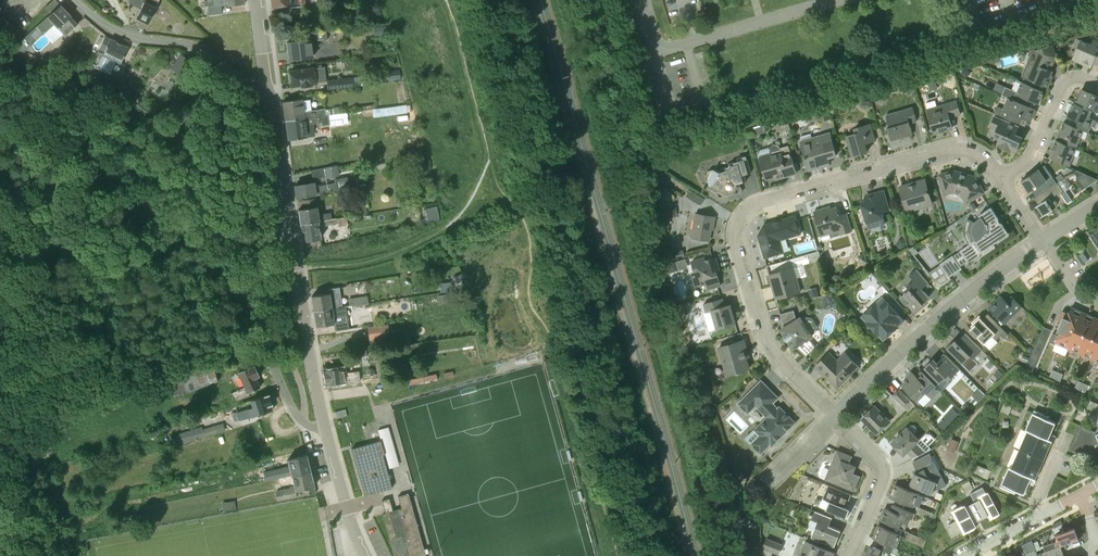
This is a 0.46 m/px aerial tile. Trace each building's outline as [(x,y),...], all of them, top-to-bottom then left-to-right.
[(145,1),(137,18),(148,23),(159,0),(143,0),(145,1)] [(214,4),(207,4),(208,15),(222,13),(221,5),(224,5),(224,6),(245,4),(244,0),(213,0),(214,4)] [(77,24),(70,16),(71,16),(60,5),(52,12),(36,26),(24,38),(31,45),(54,24),(65,35),(77,24)] [(388,35),(387,26),(374,27),(375,36),(388,35)] [(289,59),(300,58),(306,57),(313,57),(311,41),(327,39),(326,31),(304,33),(293,34),(294,41),(287,42),(289,59)] [(115,61),(120,64),(128,47),(110,39),(105,36),(99,49),(104,51),(98,65),(110,71),(115,61)] [(1094,64),(1097,54),(1097,40),(1093,38),(1091,43),(1082,39),(1073,59),(1091,67),(1093,63),(1094,64)] [(71,53),(64,45),(55,54),(62,61),(71,53)] [(1021,76),(1031,81),(1043,85),(1048,88),(1053,76),(1051,75),(1053,71),(1045,67),(1049,60),(1053,61),(1055,57),(1051,45),(1030,51),(1028,55),(1029,56),(1021,76)] [(195,64),(182,54),(171,67),(185,78),(195,64)] [(310,84),(316,83),(314,68),(290,71),(291,74),(289,74),(290,83),(292,83),(292,86),(301,85),(302,87),(310,86),(310,84)] [(401,79),(400,70),(388,71),(389,80),(401,79)] [(124,78),(112,72),(107,83),(119,89),(124,78)] [(954,79),(947,77),(944,86),(951,88),(954,79)] [(352,78),(339,79),(326,81),(327,89),(340,88),(353,86),(352,78)] [(1041,90),(1043,85),(1031,81),(1030,85),(1029,85),(1041,90)] [(1007,97),(1019,102),(1021,97),(1038,104),(1044,92),(1040,90),(1041,90),(1029,85),(1030,85),(1021,82),(1017,91),(1005,86),(1002,95),(1007,97)] [(751,86),(740,89),(742,99),(753,95),(751,86)] [(912,90),(907,86),(904,91),(909,95),(912,90)] [(1097,105),(1097,96),(1082,89),(1076,103),(1092,110),(1092,111),(1094,111),(1097,105)] [(994,113),(1020,124),(1022,118),(1031,122),(1036,110),(1019,102),(1007,97),(1003,109),(997,106),(994,113)] [(321,116),(328,115),(326,115),(325,108),(304,111),(302,99),(282,101),(285,121),(321,116)] [(860,103),(861,107),(865,109),(871,107),(869,100),(860,103)] [(956,100),(927,108),(934,133),(952,128),(949,117),(960,114),(956,100)] [(149,108),(140,101),(135,107),(144,114),(149,108)] [(1068,116),(1074,119),(1071,125),(1084,131),(1088,133),(1094,119),(1089,117),(1092,111),(1092,110),(1076,103),(1074,102),(1072,106),(1068,116)] [(889,127),(887,128),(890,139),(899,136),(900,138),(913,134),(910,124),(917,122),(913,106),(886,114),(889,127)] [(831,119),(828,109),(816,113),(819,122),(831,119)] [(288,140),(307,137),(306,125),(322,123),(322,125),(330,124),(329,115),(328,115),(321,116),(285,121),(288,140)] [(997,145),(1005,148),(1015,153),(1022,137),(1015,134),(1019,126),(995,116),(990,127),(997,130),(994,135),(1000,137),(997,145)] [(790,129),(787,119),(777,122),(780,132),(790,129)] [(1076,148),(1084,131),(1071,125),(1064,122),(1059,134),(1063,136),(1061,142),(1076,148)] [(854,132),(846,135),(852,156),(867,152),(865,144),(875,141),(870,123),(853,127),(854,132)] [(829,132),(801,140),(809,170),(820,166),(820,164),(828,161),(825,149),(834,147),(829,132)] [(1053,160),(1069,167),(1077,149),(1076,148),(1061,142),(1056,140),(1051,152),(1055,154),(1053,160)] [(771,152),(760,156),(766,179),(775,177),(776,179),(783,177),(782,174),(796,171),(790,152),(788,145),(780,148),(778,145),(776,144),(773,144),(771,146),(770,149),(771,152)] [(423,155),(426,154),(425,149),(409,152),(410,160),(416,159),(418,168),(425,167),(423,155)] [(707,181),(712,183),(709,189),(716,193),(720,192),(727,196),(735,194),(740,186),(739,183),(746,181),(744,174),(751,172),(746,155),(742,156),(743,159),(738,160),(738,161),(734,162),(734,165),(732,165),(730,164),(728,166),(726,167),(727,169),(725,170),(720,172),(714,169),(713,170),(709,170),(706,175),(708,180),(707,181)] [(702,178),(707,168),(701,165),(696,175),(702,178)] [(1036,188),(1040,194),(1057,183),(1056,183),(1045,165),(1021,181),(1029,192),(1036,188)] [(1065,176),(1073,170),(1068,167),(1067,166),(1062,171),(1065,176)] [(311,170),(313,179),(327,176),(326,168),(311,170)] [(1080,179),(1086,188),(1097,180),(1097,178),(1086,175),(1077,170),(1074,171),(1080,179)] [(960,195),(965,203),(984,192),(975,177),(954,171),(940,175),(945,195),(953,193),(960,195)] [(297,198),(307,196),(344,190),(350,189),(348,177),(334,180),(335,183),(315,187),(314,182),(295,186),(297,198)] [(907,212),(932,205),(925,179),(913,183),(914,185),(900,189),(907,212)] [(1040,194),(1034,198),(1039,205),(1034,208),(1038,206),(1044,215),(1040,217),(1041,218),(1066,201),(1067,203),(1072,200),(1066,190),(1064,192),(1057,182),(1056,183),(1057,183),(1040,194)] [(704,199),(690,189),(686,196),(700,205),(704,199)] [(883,213),(889,211),(883,191),(865,196),(867,201),(861,202),(868,224),(869,231),(886,225),(884,219),(883,213)] [(323,220),(332,219),(331,212),(318,214),(316,198),(302,200),(303,209),(298,209),(300,224),(318,221),(323,220)] [(973,202),(968,205),(971,210),(977,207),(973,202)] [(437,206),(426,209),(428,218),(428,220),(439,218),(439,215),(437,206)] [(677,207),(663,207),(663,217),(677,216),(677,207)] [(830,238),(852,232),(846,213),(839,215),(837,207),(824,210),(824,208),(814,211),(821,237),(829,234),(830,238)] [(999,219),(991,207),(979,215),(980,217),(979,218),(978,218),(977,219),(975,222),(968,217),(965,223),(964,228),(964,232),(965,236),(966,241),(969,244),(960,250),(960,251),(953,256),(953,255),(940,264),(946,273),(935,281),(940,287),(951,279),(949,277),(962,269),(960,266),(967,261),(969,264),(972,262),(973,263),(996,247),(993,244),(997,242),(998,242),(1001,240),(1000,239),(1008,234),(1003,226),(1004,226),(1001,223),(998,220),(999,219)] [(695,213),(691,237),(709,240),(714,217),(695,213)] [(780,240),(801,234),(795,215),(764,224),(758,235),(765,258),(784,253),(780,240)] [(332,219),(323,220),(324,226),(338,224),(338,226),(347,225),(346,217),(332,219)] [(303,241),(321,238),(318,221),(300,224),(303,241)] [(1090,234),(1097,247),(1097,229),(1090,234)] [(915,236),(908,238),(909,244),(917,242),(915,236)] [(902,238),(899,239),(896,244),(898,248),(901,249),(904,248),(906,243),(905,240),(902,238)] [(914,255),(918,252),(914,246),(909,249),(914,255)] [(1083,252),(1079,254),(1084,263),(1088,260),(1083,252)] [(866,262),(864,254),(858,255),(860,264),(866,262)] [(706,286),(707,289),(720,285),(715,267),(718,266),(716,258),(705,261),(704,256),(691,260),(694,271),(690,272),(694,286),(705,283),(706,286)] [(776,299),(801,292),(794,268),(769,275),(776,299)] [(906,305),(908,304),(914,312),(924,304),(922,303),(929,297),(922,288),(926,284),(919,277),(921,275),(916,269),(909,274),(914,280),(907,286),(909,289),(899,298),(906,305)] [(461,275),(455,276),(458,285),(464,283),(461,275)] [(808,289),(810,298),(819,295),(817,287),(808,289)] [(335,307),(338,307),(342,306),(339,288),(328,289),(328,293),(312,296),(314,310),(332,308),(332,306),(334,306),(335,307)] [(456,293),(438,296),(440,304),(457,302),(456,293)] [(361,304),(363,303),(368,303),(367,295),(359,296),(361,304)] [(1004,324),(1022,307),(1011,296),(1006,301),(1001,295),(988,308),(1004,324)] [(882,297),(861,316),(883,340),(898,326),(895,322),(900,317),(882,297)] [(711,311),(716,329),(736,323),(730,304),(725,306),(723,298),(703,304),(706,313),(711,311)] [(334,324),(335,331),(349,329),(347,314),(345,306),(342,306),(338,307),(335,307),(334,306),(332,306),(332,308),(314,310),(316,326),(334,324)] [(1097,363),(1097,319),(1071,307),(1068,313),(1062,311),(1058,320),(1061,321),(1056,332),(1060,333),(1059,335),(1053,333),(1049,341),(1055,343),(1097,363)] [(806,356),(815,346),(809,339),(813,337),(801,316),(796,319),(794,310),(781,314),(783,324),(785,327),(782,329),(793,347),(797,345),(799,349),(806,356)] [(1004,338),(1008,334),(988,314),(982,319),(980,317),(981,317),(979,315),(972,323),(973,324),(972,325),(973,326),(970,329),(984,344),(992,336),(996,340),(1001,335),(1004,338)] [(367,327),(369,340),(390,338),(388,324),(367,327)] [(1032,372),(1046,340),(1051,330),(1044,327),(1025,368),(1032,372)] [(955,340),(947,348),(970,371),(978,362),(974,358),(983,350),(965,333),(957,341),(955,340)] [(718,348),(726,375),(749,368),(744,350),(747,349),(744,340),(718,348)] [(837,359),(830,352),(816,366),(823,373),(824,371),(838,385),(837,387),(859,366),(845,352),(837,359)] [(1026,363),(1029,356),(1023,353),(1020,360),(1026,363)] [(948,381),(960,369),(946,354),(937,363),(934,359),(925,367),(940,383),(945,378),(948,381)] [(866,357),(861,362),(866,367),(871,362),(866,357)] [(235,402),(240,400),(250,396),(248,393),(260,388),(255,378),(259,376),(254,365),(238,373),(244,387),(231,393),(235,402)] [(326,385),(360,380),(359,371),(358,371),(357,365),(323,370),(326,385)] [(168,382),(173,397),(218,381),(212,367),(168,382)] [(1003,374),(998,369),(994,374),(999,378),(1003,374)] [(1049,376),(1055,379),(1058,371),(1053,369),(1049,376)] [(940,390),(929,379),(921,371),(916,377),(914,374),(910,378),(909,377),(902,385),(918,400),(925,393),(932,399),(940,390)] [(1058,371),(1055,379),(1060,381),(1063,374),(1058,371)] [(766,417),(745,438),(761,454),(770,445),(772,446),(791,427),(788,424),(787,424),(787,417),(788,417),(789,416),(779,406),(778,408),(773,403),(778,398),(761,380),(737,404),(747,414),(755,406),(766,417)] [(1074,387),(1080,390),(1083,382),(1078,380),(1074,387)] [(1083,382),(1080,390),(1085,392),(1088,385),(1083,382)] [(904,407),(910,401),(899,390),(893,396),(904,407)] [(239,420),(262,413),(272,409),(271,405),(272,405),(269,394),(250,401),(252,407),(248,409),(246,402),(235,406),(238,417),(239,420)] [(910,401),(904,407),(908,411),(915,405),(910,400),(910,401)] [(1086,408),(1095,412),(1097,405),(1097,403),(1090,400),(1086,408)] [(961,408),(966,412),(970,408),(965,403),(961,408)] [(1004,403),(1000,411),(1008,415),(1012,407),(1004,403)] [(877,434),(889,422),(874,406),(862,418),(877,434)] [(1056,423),(1048,419),(1049,417),(1047,416),(1046,419),(1042,417),(1043,414),(1034,411),(1033,413),(1025,430),(1027,431),(1019,449),(1011,467),(1009,466),(1001,484),(1000,486),(1009,490),(1010,488),(1015,490),(1014,492),(1015,493),(1016,491),(1024,494),(1031,478),(1035,480),(1036,479),(1035,479),(1043,460),(1052,441),(1052,442),(1052,441),(1048,439),(1056,423)] [(945,429),(953,420),(946,414),(938,423),(945,429)] [(171,436),(174,445),(225,430),(223,422),(202,429),(202,427),(171,436)] [(1096,432),(1079,424),(1068,448),(1095,460),(1097,458),(1097,426),(1096,432)] [(913,458),(931,449),(920,438),(919,439),(907,427),(891,443),(904,455),(907,452),(913,458)] [(991,433),(988,439),(996,443),(999,436),(991,433)] [(951,438),(947,449),(955,452),(959,441),(951,438)] [(384,454),(380,441),(351,448),(365,496),(392,488),(383,455),(384,454)] [(103,449),(92,452),(94,458),(105,454),(103,449)] [(825,479),(844,487),(854,491),(860,476),(853,473),(854,471),(851,464),(849,463),(852,456),(837,450),(825,479)] [(909,485),(932,495),(933,491),(946,484),(930,453),(922,457),(913,462),(916,469),(909,485)] [(291,476),(310,471),(306,455),(288,459),(287,454),(268,459),(270,467),(288,463),(291,476)] [(977,464),(973,473),(981,476),(985,468),(977,464)] [(301,490),(303,495),(315,493),(314,487),(310,471),(291,476),(294,486),(290,487),(290,488),(275,491),(277,500),(296,496),(295,491),(301,490)] [(969,480),(961,484),(965,492),(973,488),(969,480)] [(919,494),(894,484),(889,497),(914,507),(919,494)] [(825,500),(829,501),(826,509),(846,518),(851,507),(850,505),(847,504),(851,495),(828,485),(823,499),(825,500)] [(963,505),(952,511),(964,534),(975,528),(973,523),(988,516),(990,520),(998,515),(983,487),(970,493),(974,502),(964,507),(963,505)] [(408,494),(398,496),(401,508),(392,510),(389,498),(382,501),(385,513),(383,514),(394,555),(425,555),(408,494)] [(880,520),(904,530),(907,524),(908,524),(913,513),(894,505),(891,511),(887,509),(885,510),(880,520)] [(934,513),(919,506),(916,514),(931,520),(934,513)] [(817,521),(811,537),(834,547),(841,530),(829,525),(832,517),(815,511),(812,519),(817,521)] [(1061,519),(1052,524),(1054,527),(1062,523),(1061,519)] [(879,541),(894,547),(896,548),(902,535),(878,525),(873,538),(879,541)] [(1040,555),(1052,555),(1060,553),(1058,547),(1076,540),(1078,540),(1079,539),(1075,528),(1073,528),(1072,525),(1064,528),(1065,531),(1056,534),(1058,539),(1058,540),(1053,542),(1044,546),(1046,550),(1039,553),(1040,555)] [(927,539),(908,532),(905,539),(924,547),(927,539)] [(783,544),(769,539),(766,537),(762,547),(779,554),(783,544)] [(1037,553),(1032,539),(1022,545),(1026,555),(1038,555),(1037,553)] [(801,553),(799,555),(833,555),(834,553),(805,541),(800,552),(801,553)] [(881,550),(891,554),(894,547),(879,541),(876,547),(873,546),(873,548),(870,546),(866,555),(878,555),(881,550)]
